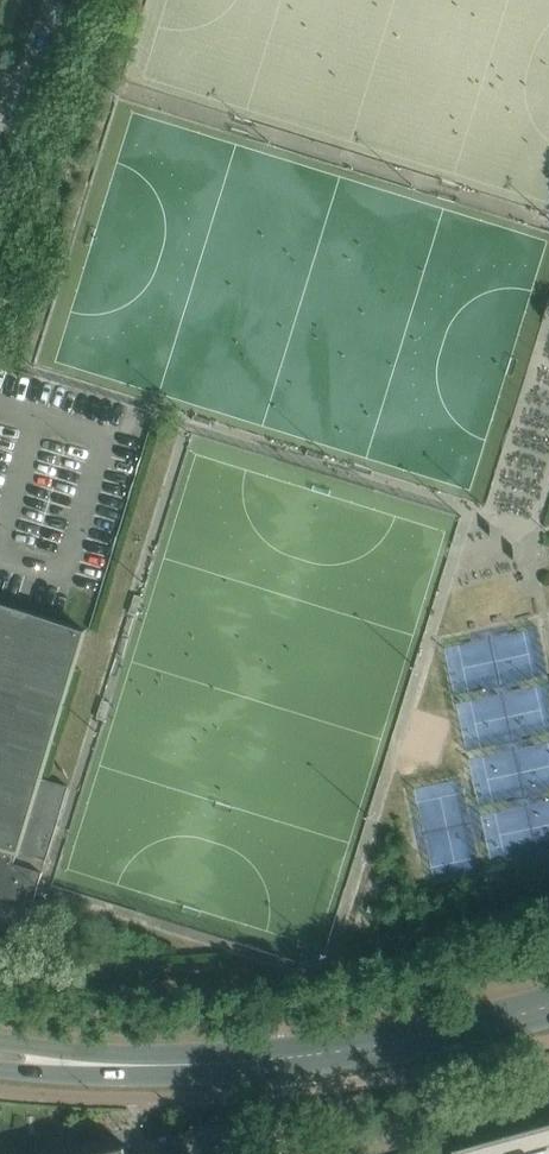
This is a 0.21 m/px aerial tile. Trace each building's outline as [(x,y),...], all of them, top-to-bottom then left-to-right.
[(83,633),(0,607),(0,929),(23,936),(68,787),(39,779),(83,633)] [(507,1135),(507,1134),(504,1135),(505,1136),(455,1149),(455,1148),(453,1149),(454,1153),(548,1153),(548,1124),(507,1135)] [(122,1146),(88,1153),(126,1153),(124,1148),(123,1148),(122,1146)]
